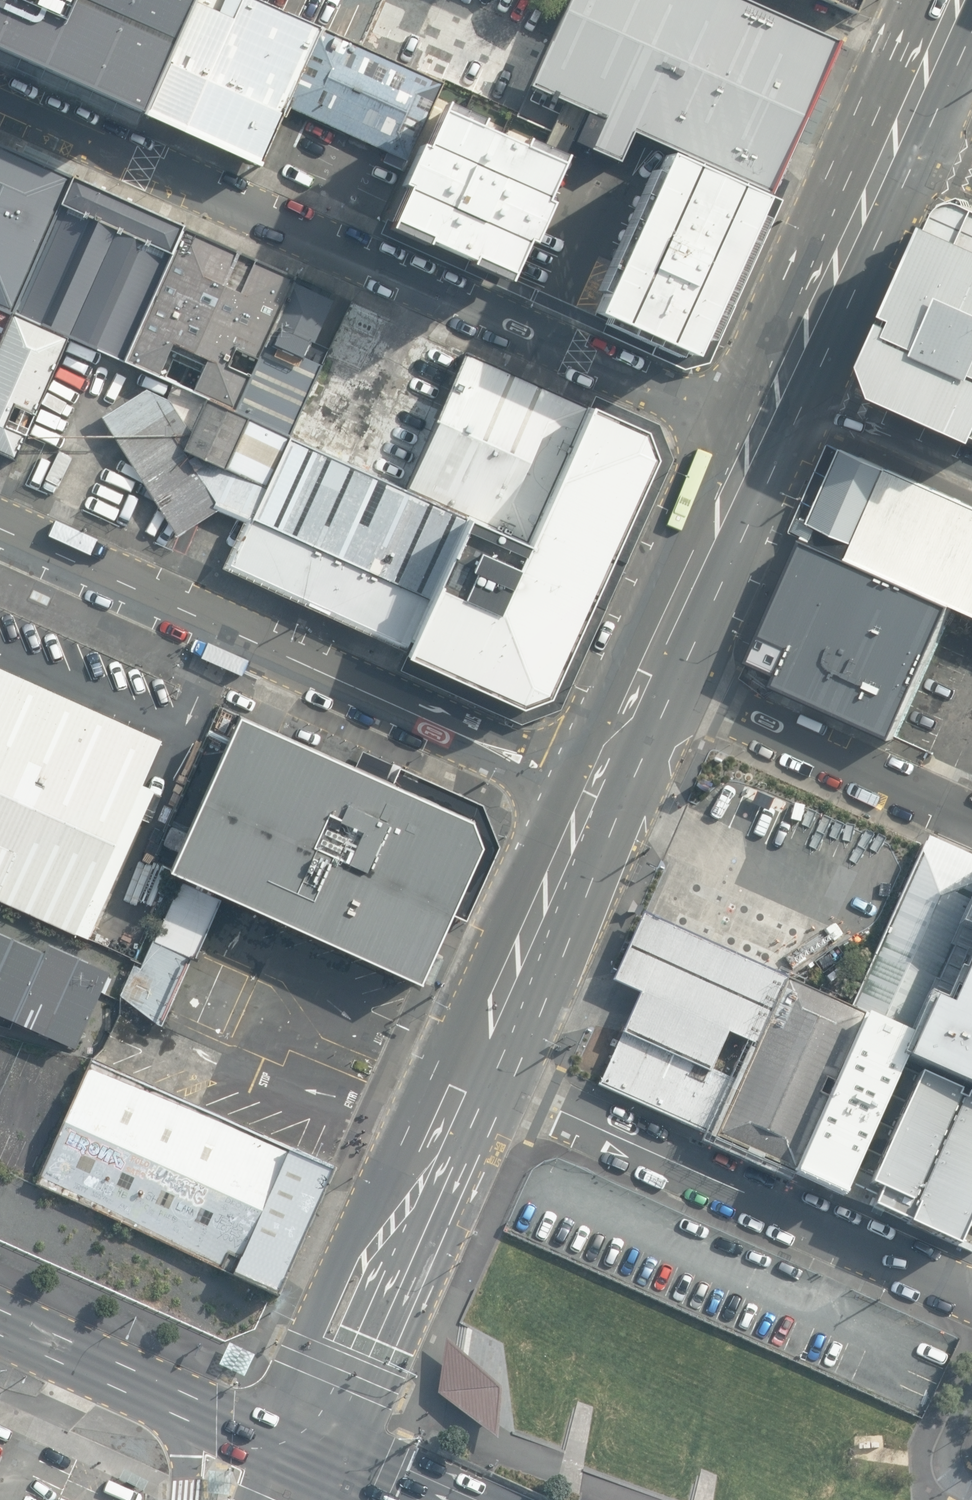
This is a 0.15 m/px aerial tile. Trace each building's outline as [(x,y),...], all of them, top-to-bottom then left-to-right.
[(207,0),(0,0),(0,63),(148,129),(207,0)] [(263,0),(207,0),(148,129),(153,132),(261,178),(266,168),(291,110),(328,29),(263,0)] [(367,47),(442,82),(512,114),(546,46),(445,0),(388,0),(367,47)] [(546,46),(527,88),(589,116),(575,147),(619,167),(633,137),(669,152),(767,198),(837,47),(732,0),(568,0),(546,46)] [(852,19),(861,0),(809,0),(852,19)] [(367,47),(328,29),(291,110),(382,154),(378,163),(400,172),(442,82),(367,47)] [(562,170),(442,118),(386,243),(505,297),(507,293),(562,170)] [(0,147),(0,309),(16,316),(75,179),(0,147)] [(691,370),(767,198),(669,152),(655,183),(593,328),(691,370)] [(184,231),(75,179),(16,316),(67,337),(127,361),(184,231)] [(969,210),(941,216),(872,375),(883,406),(971,446),(971,212),(969,210)] [(294,281),(184,231),(127,361),(169,382),(231,412),(260,351),(294,281)] [(294,281),(260,351),(304,370),(334,300),(294,281)] [(0,309),(0,352),(16,316),(0,309)] [(67,337),(16,316),(0,352),(0,450),(17,458),(67,337)] [(304,370),(260,351),(231,412),(291,438),(317,376),(304,370)] [(469,358),(409,491),(529,545),(591,407),(469,358)] [(231,412),(169,382),(166,397),(145,389),(104,416),(176,537),(217,513),(245,526),(291,438),(231,412)] [(652,432),(591,407),(529,545),(501,612),(441,582),(403,650),(526,709),(555,699),(662,460),(652,432)] [(409,491),(291,438),(245,526),(223,571),(403,650),(441,582),(501,612),(529,545),(409,491)] [(827,443),(787,535),(801,541),(951,608),(971,617),(971,507),(827,443)] [(892,741),(951,608),(801,541),(758,639),(770,645),(760,667),(776,674),(770,687),(892,741)] [(0,667),(0,899),(90,939),(156,790),(143,784),(162,740),(0,667)] [(476,825),(242,717),(170,872),(182,877),(223,896),(419,986),(486,846),(476,825)] [(971,915),(971,858),(927,837),(924,844),(850,1008),(865,1017),(917,1039),(971,915)] [(223,896),(182,877),(141,967),(134,963),(119,996),(160,1025),(168,1007),(247,1044),(270,994),(194,959),(223,896)] [(786,980),(642,914),(612,982),(639,994),(623,1031),(711,1070),(727,1034),(755,1047),(786,980)] [(917,1039),(904,1066),(971,1097),(971,915),(917,1039)] [(111,971),(49,943),(46,951),(0,931),(0,1011),(77,1046),(111,971)] [(793,1175),(865,1017),(850,1008),(786,980),(755,1047),(739,1083),(713,1139),(793,1175)] [(793,1175),(844,1198),(855,1174),(904,1066),(917,1039),(865,1017),(793,1175)] [(713,1139),(739,1083),(711,1070),(623,1031),(599,1085),(598,1087),(713,1139)] [(334,1171),(90,1060),(38,1184),(276,1296),(334,1171)] [(904,1066),(855,1174),(871,1182),(864,1199),(955,1240),(971,1202),(971,1097),(904,1066)] [(436,1395),(495,1440),(501,1387),(444,1339),(436,1395)]
